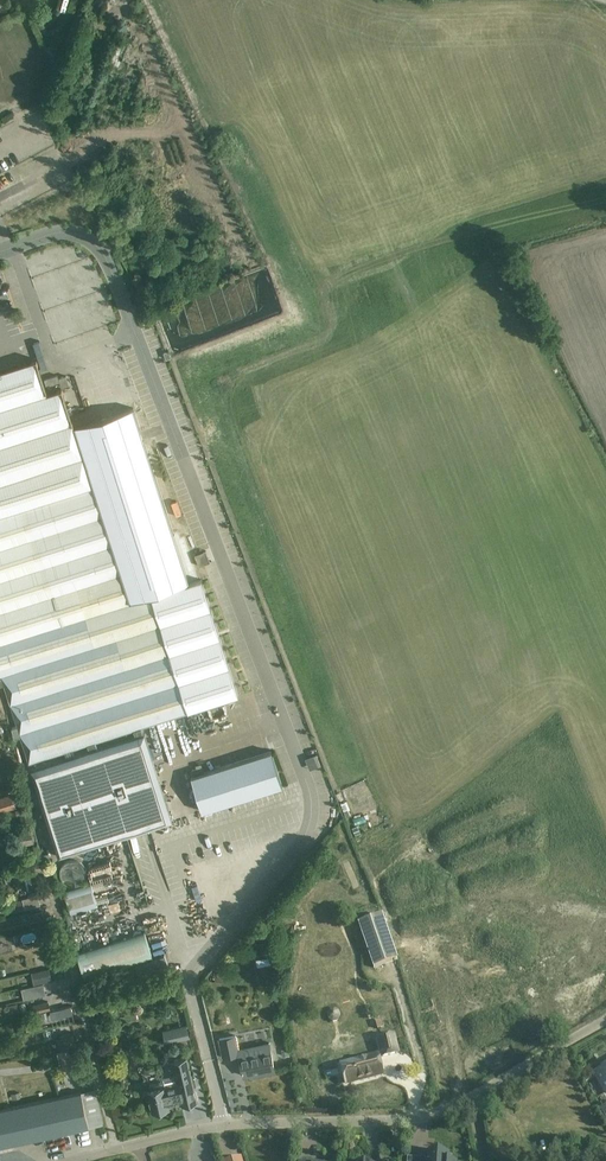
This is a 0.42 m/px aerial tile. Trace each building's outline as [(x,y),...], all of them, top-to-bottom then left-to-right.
[(35,227),(46,224),(40,208),(30,211),(35,227)] [(4,684),(17,727),(11,728),(14,738),(20,736),(28,763),(86,745),(88,751),(29,769),(57,857),(171,821),(144,734),(143,734),(141,727),(188,712),(238,696),(201,580),(151,596),(130,602),(62,388),(48,393),(37,359),(0,371),(0,685),(4,684)] [(193,532),(182,535),(184,543),(195,540),(193,532)] [(174,562),(176,571),(194,566),(191,557),(174,562)] [(239,706),(224,712),(229,726),(244,720),(239,706)] [(188,763),(172,768),(187,816),(281,787),(270,752),(267,753),(261,733),(186,757),(188,763)] [(0,799),(0,812),(16,807),(12,795),(0,799)] [(19,830),(23,845),(34,842),(31,827),(19,830)] [(202,892),(208,890),(204,875),(198,876),(202,892)] [(64,892),(70,911),(97,902),(92,884),(64,892)] [(15,901),(18,910),(25,908),(25,909),(41,904),(38,895),(15,901)] [(226,919),(233,912),(225,904),(218,911),(226,919)] [(30,915),(32,922),(45,919),(43,911),(30,915)] [(382,915),(358,924),(374,968),(397,960),(382,915)] [(33,926),(26,930),(30,939),(38,936),(33,926)] [(166,928),(157,933),(162,942),(171,937),(166,928)] [(145,932),(77,954),(86,981),(153,959),(145,932)] [(421,978),(421,979),(434,976),(432,965),(404,972),(406,982),(421,978)] [(31,972),(34,985),(52,981),(49,968),(31,972)] [(43,983),(22,989),(24,999),(46,994),(43,983)] [(33,1005),(35,1013),(51,1009),(49,1001),(33,1005)] [(0,1006),(0,1015),(10,1013),(7,1004),(0,1006)] [(64,1006),(53,1008),(54,1014),(66,1012),(64,1006)] [(25,1024),(27,1031),(43,1028),(42,1020),(25,1024)] [(57,1038),(60,1049),(75,1046),(73,1035),(57,1038)] [(236,1035),(219,1039),(223,1058),(231,1056),(239,1055),(240,1054),(239,1049),(238,1045),(236,1035)] [(378,1040),(382,1054),(383,1057),(398,1054),(394,1036),(378,1040)] [(297,1042),(290,1043),(292,1051),(298,1050),(297,1042)] [(269,1043),(239,1049),(240,1054),(239,1055),(243,1076),(260,1073),(260,1075),(275,1072),(269,1043)] [(58,1052),(62,1073),(77,1070),(75,1064),(82,1063),(79,1050),(73,1052),(72,1049),(58,1052)] [(341,1065),(346,1084),(361,1080),(361,1081),(383,1075),(378,1055),(341,1065)] [(147,1090),(152,1112),(170,1108),(169,1106),(182,1103),(182,1106),(198,1102),(188,1057),(172,1060),(178,1084),(165,1087),(165,1086),(162,1087),(162,1084),(160,1083),(151,1085),(149,1087),(150,1090),(147,1090)] [(602,1069),(603,1071),(596,1075),(605,1090),(605,1066),(602,1069)] [(102,1125),(94,1090),(0,1110),(0,1147),(102,1125)] [(449,1154),(448,1154),(447,1154),(443,1154),(443,1153),(428,1152),(427,1160),(449,1160),(449,1154)]
